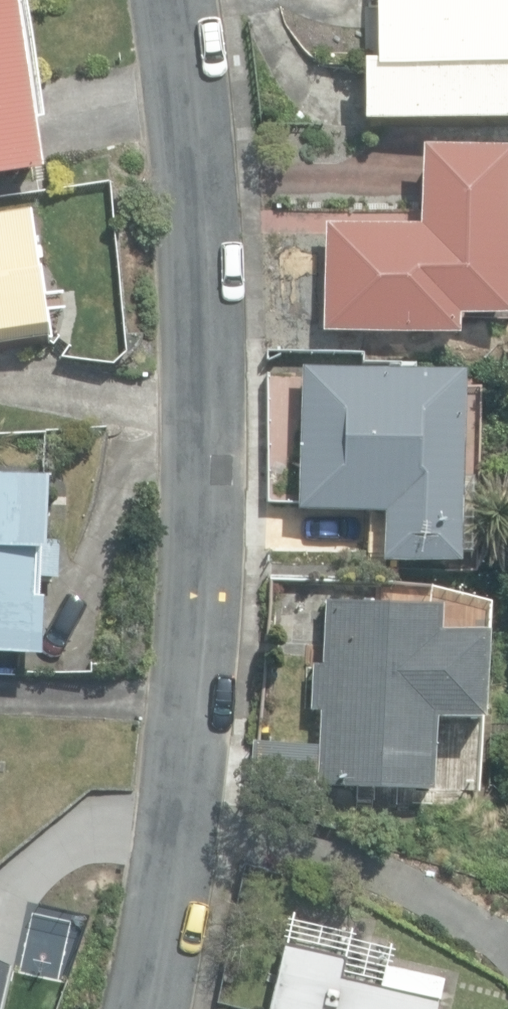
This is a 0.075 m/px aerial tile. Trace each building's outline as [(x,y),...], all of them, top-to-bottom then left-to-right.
[(41,169),(16,0),(0,0),(0,175),(41,169)] [(507,121),(507,0),(375,0),(375,59),(364,58),(364,121),(507,121)] [(458,333),(459,315),(507,316),(507,148),(421,146),(419,225),(324,223),(322,330),(458,333)] [(46,337),(29,212),(0,216),(0,343),(46,337)] [(381,560),(458,563),(458,554),(469,555),(471,479),(461,478),(464,371),(302,366),(297,509),(383,512),(381,560)] [(40,655),(44,577),(58,578),(59,541),(43,541),(46,477),(0,475),(0,654),(40,655)] [(251,794),(316,797),(317,785),(432,789),(434,718),(482,720),(485,635),(440,633),(441,605),(327,600),(324,664),(313,663),(311,712),(319,712),(318,744),(253,741),(251,794)] [(443,979),(386,967),(382,985),(344,977),(348,957),(286,943),(271,1008),(436,1008),(443,979)] [(10,968),(0,965),(0,1008),(1,1008),(10,968)]
